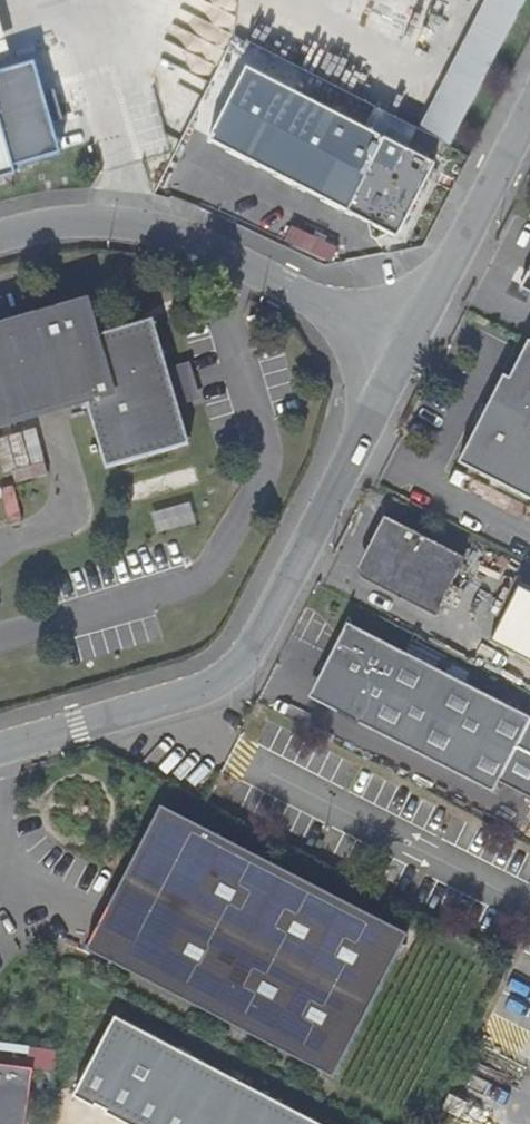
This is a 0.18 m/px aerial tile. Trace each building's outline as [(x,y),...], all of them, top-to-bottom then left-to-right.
[(420,129),(450,144),(524,0),(487,0),(420,129)] [(11,46),(0,8),(0,50),(11,46)] [(17,170),(15,161),(61,148),(36,57),(0,67),(0,174),(17,170)] [(436,160),(247,62),(209,134),(398,234),(436,160)] [(522,285),(529,289),(529,269),(522,285)] [(0,297),(0,422),(84,398),(104,466),(187,442),(174,397),(167,373),(151,316),(98,332),(88,300),(8,323),(1,297),(0,297)] [(512,376),(506,373),(461,460),(529,496),(529,342),(512,376)] [(167,373),(174,397),(189,393),(182,368),(167,373)] [(463,556),(382,516),(380,520),(362,574),(435,611),(463,556)] [(489,638),(529,659),(529,590),(516,583),(489,638)] [(345,621),(328,656),(333,675),(341,679),(327,705),(492,790),(529,715),(345,621)] [(333,675),(328,656),(308,696),(327,705),(341,679),(333,675)] [(85,950),(334,1079),(408,937),(159,808),(85,950)] [(72,1100),(93,1111),(95,1109),(105,1114),(104,1117),(118,1123),(314,1123),(114,1021),(72,1100)] [(0,1063),(0,1123),(26,1123),(34,1067),(0,1063)]
